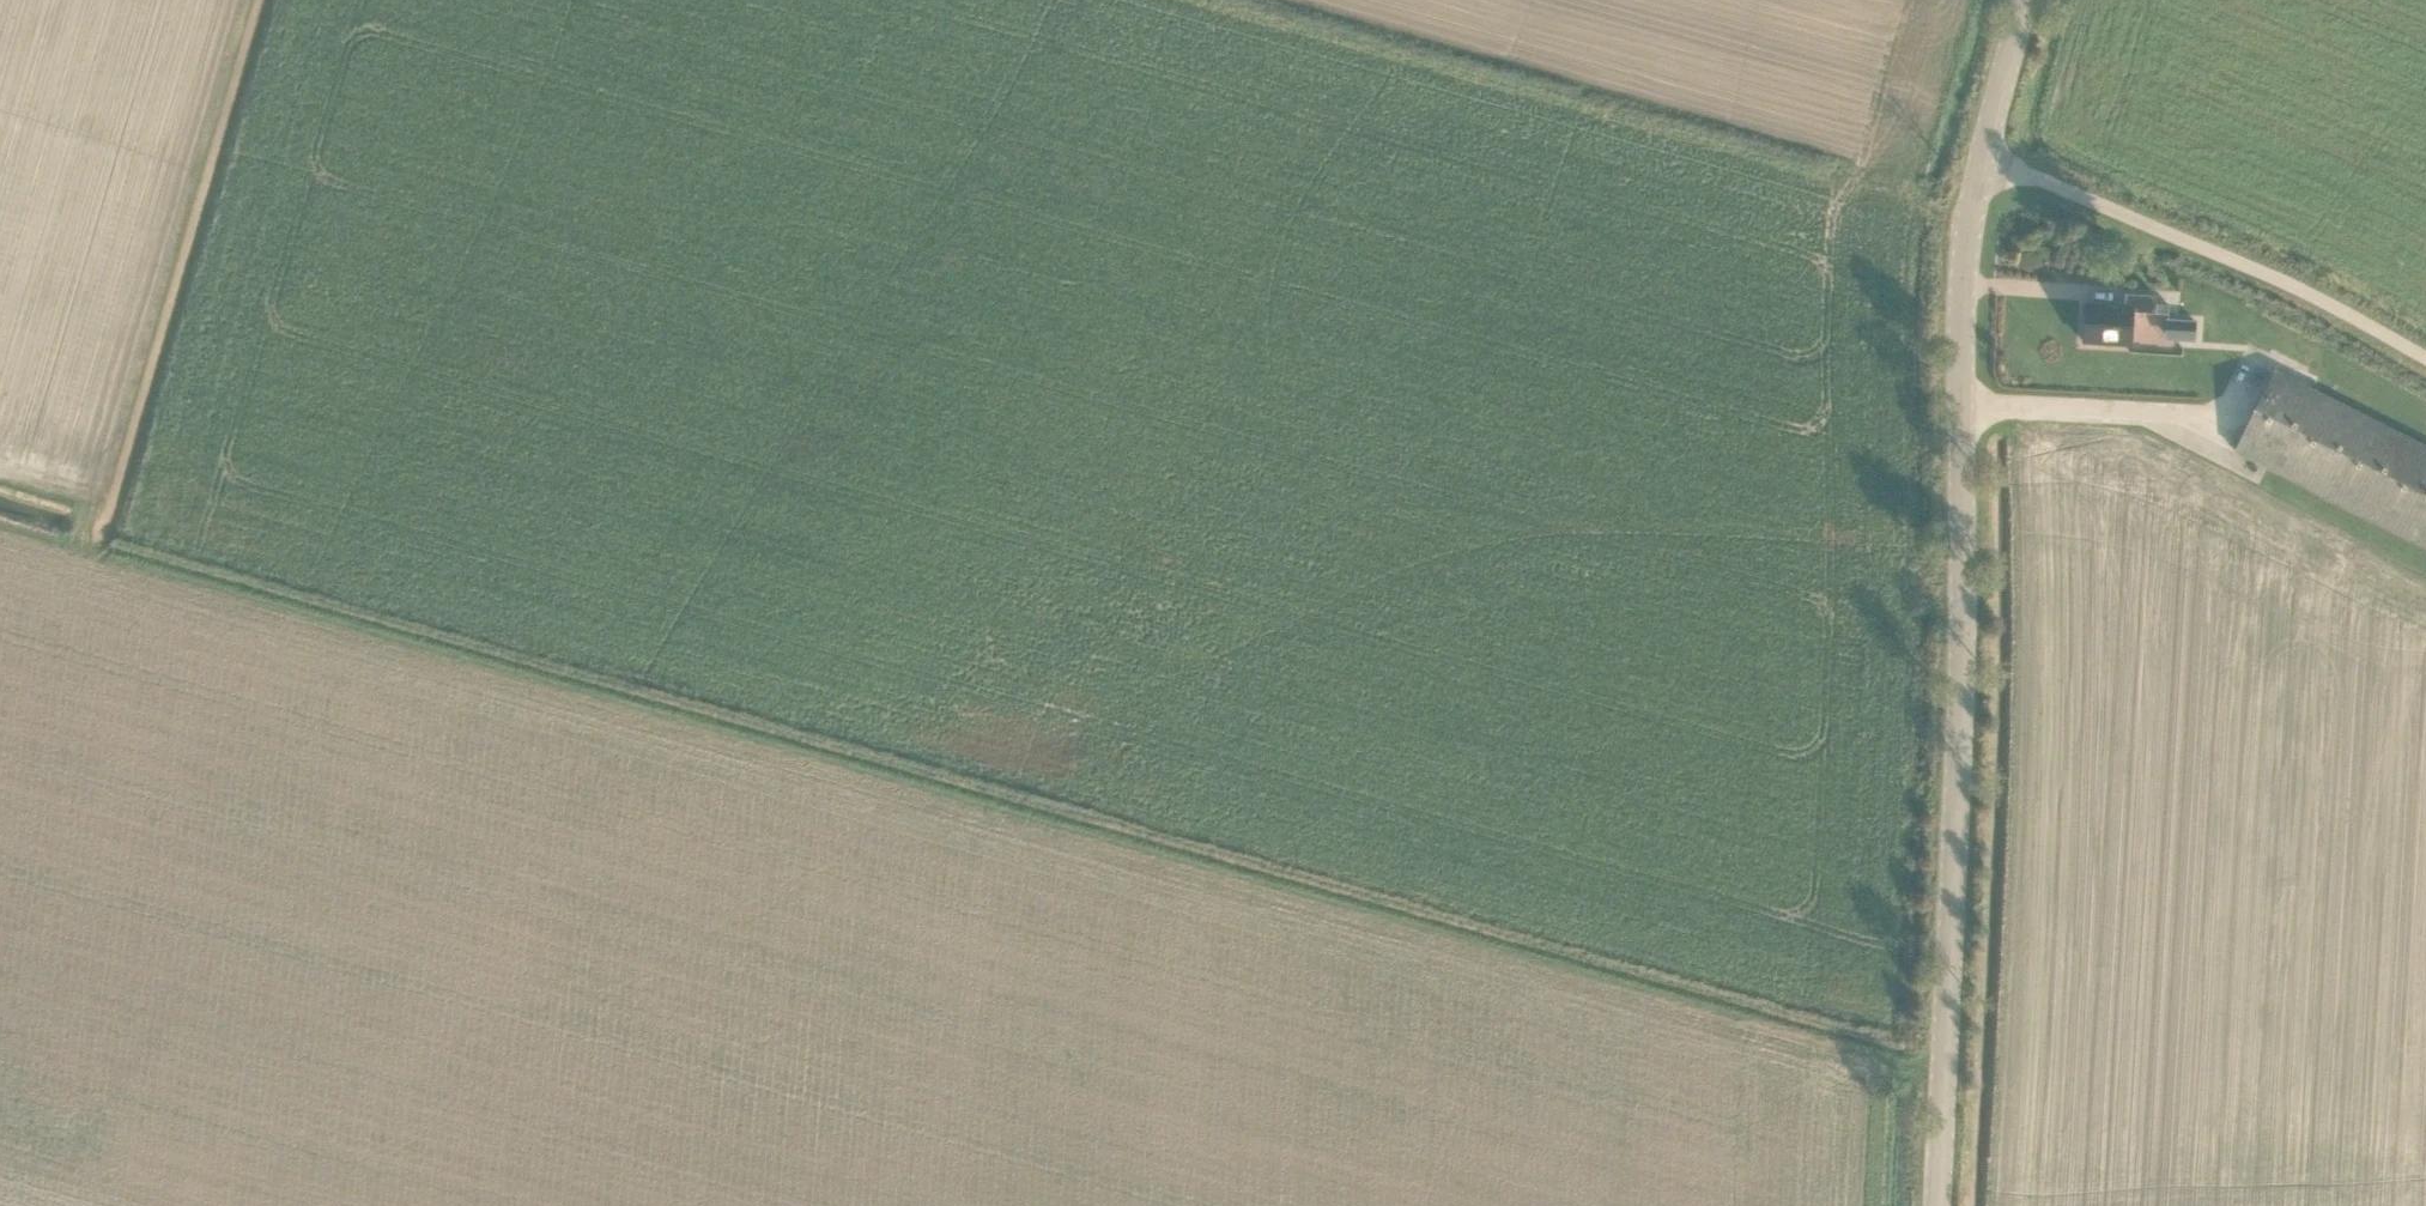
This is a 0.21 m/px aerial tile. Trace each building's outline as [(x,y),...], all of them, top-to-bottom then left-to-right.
[(2133,312),(2156,313),(2168,314),(2169,304),(2157,303),(2157,296),(2125,294),(2124,310),(2107,309),(2107,305),(2086,304),(2084,341),(2131,344),(2133,312)] [(2196,321),(2166,319),(2164,340),(2195,343),(2196,321)] [(2274,370),(2233,452),(2425,549),(2425,446),(2274,370)]
